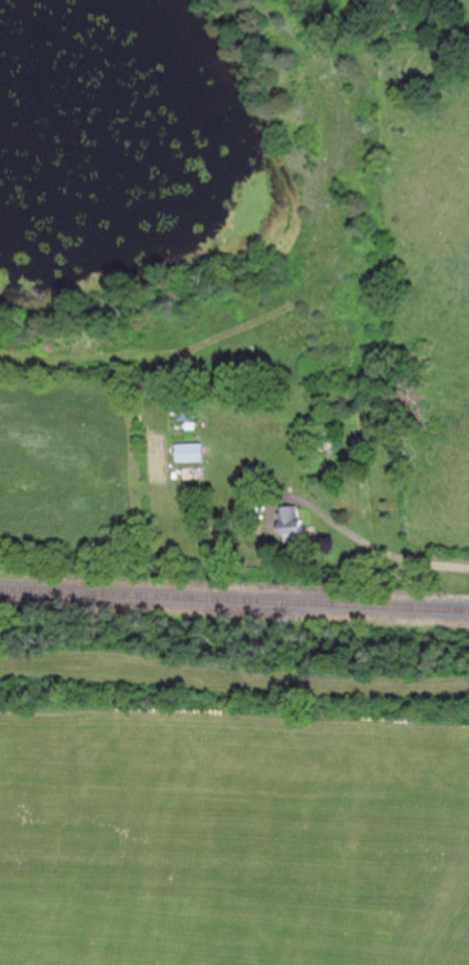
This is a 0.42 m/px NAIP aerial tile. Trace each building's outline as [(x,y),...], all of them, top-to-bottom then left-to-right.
[(179,461),(206,461),(206,442),(179,442),(179,461)] [(284,506),(287,542),(307,540),(304,504),(284,506)]
